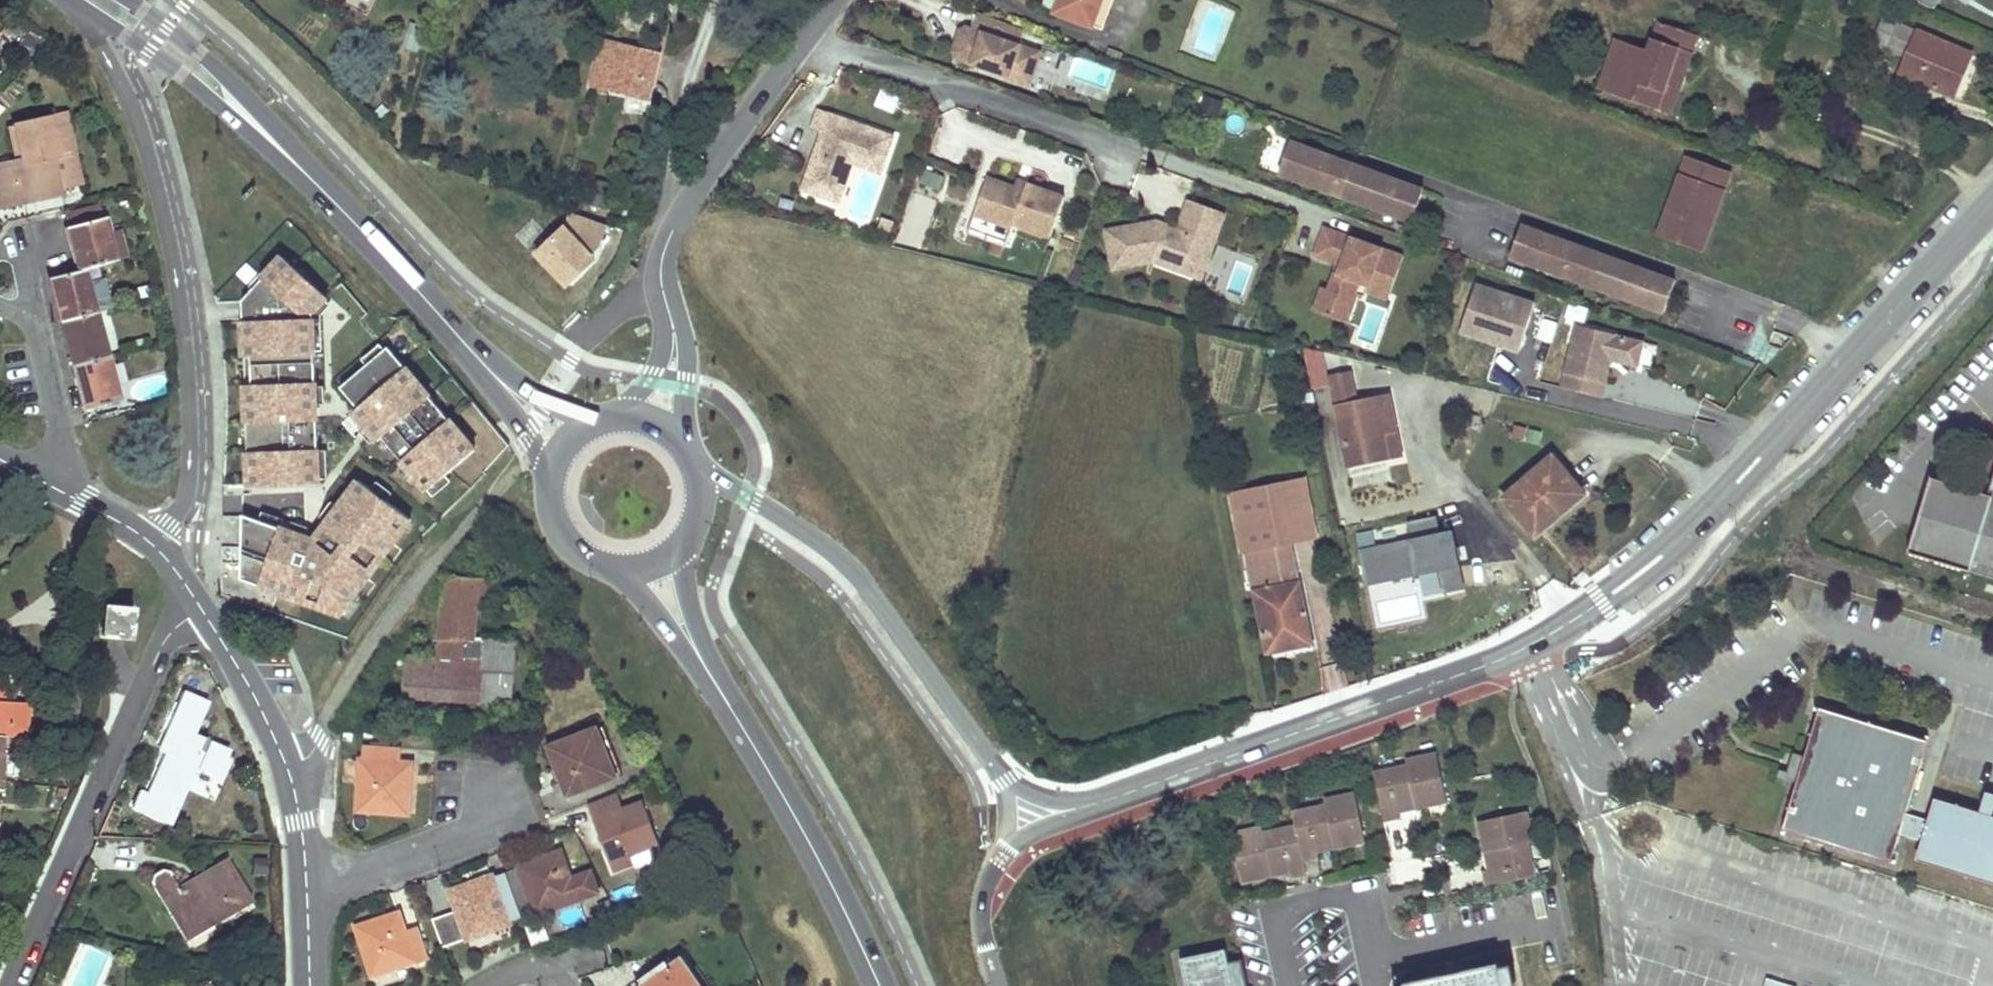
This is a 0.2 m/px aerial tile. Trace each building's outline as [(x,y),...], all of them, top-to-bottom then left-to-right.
[(1054,12),(1092,26),(1102,0),(1059,0),(1054,12)] [(1115,0),(1102,0),(1092,26),(1103,30),(1115,0)] [(965,26),(958,30),(962,37),(957,49),(950,52),(953,59),(1008,79),(1010,73),(1022,78),(1034,72),(1040,53),(1018,45),(1023,30),(976,13),(971,28),(965,26)] [(1900,74),(1954,97),(1971,54),(1883,17),(1873,43),(1907,58),(1900,74)] [(1697,36),(1658,23),(1648,54),(1628,47),(1612,93),(1661,109),(1669,84),(1682,89),(1694,57),(1690,55),(1697,36)] [(958,30),(950,52),(957,49),(962,37),(958,30)] [(14,49),(25,58),(37,43),(27,34),(14,49)] [(1700,38),(1697,36),(1690,55),(1694,57),(1700,38)] [(648,101),(654,78),(659,55),(603,40),(591,87),(648,101)] [(1612,93),(1628,47),(1614,42),(1598,88),(1612,93)] [(1060,88),(1114,92),(1116,63),(1062,59),(1060,88)] [(1010,73),(1008,79),(1029,86),(1034,72),(1022,78),(1010,73)] [(1682,89),(1669,84),(1661,109),(1674,114),(1682,89)] [(814,147),(799,189),(819,196),(824,182),(841,188),(850,163),(878,173),(891,137),(817,110),(810,130),(819,134),(826,136),(821,149),(814,147)] [(59,192),(51,155),(72,151),(64,114),(15,126),(23,162),(15,164),(0,167),(0,205),(59,192)] [(23,162),(15,126),(7,127),(15,164),(23,162)] [(826,136),(819,134),(814,147),(821,149),(826,136)] [(1317,152),(1291,142),(1289,148),(1315,157),(1317,152)] [(1315,157),(1289,148),(1281,169),(1307,178),(1305,184),(1342,197),(1354,165),(1317,152),(1315,157)] [(51,155),(59,192),(80,187),(72,151),(51,155)] [(1660,238),(1680,246),(1701,253),(1729,173),(1689,158),(1660,238)] [(1379,174),(1354,165),(1342,197),(1368,206),(1379,174)] [(925,169),(919,184),(937,191),(943,176),(925,169)] [(1307,178),(1281,169),(1280,175),(1305,184),(1307,178)] [(1379,174),(1368,206),(1402,219),(1414,187),(1379,174)] [(984,179),(971,215),(1009,229),(1011,224),(1048,237),(1062,198),(1024,184),(1021,192),(1011,188),(984,179)] [(1014,181),(1011,188),(1021,192),(1024,184),(1014,181)] [(824,182),(819,196),(836,202),(841,188),(824,182)] [(1414,187),(1402,219),(1412,222),(1424,190),(1414,187)] [(1147,226),(1103,239),(1114,276),(1153,264),(1181,274),(1186,260),(1203,266),(1222,214),(1185,201),(1174,231),(1163,227),(1160,234),(1150,237),(1147,226)] [(102,218),(98,202),(63,211),(67,228),(72,226),(102,218)] [(532,252),(564,287),(613,242),(580,207),(532,252)] [(74,252),(79,270),(84,269),(115,261),(107,236),(102,218),(72,226),(77,245),(73,246),(74,252)] [(1154,224),(1147,226),(1150,237),(1160,234),(1163,227),(1154,224)] [(77,245),(72,226),(67,228),(73,246),(77,245)] [(1522,226),(1511,257),(1549,270),(1552,260),(1579,270),(1586,249),(1522,226)] [(1322,288),(1313,313),(1333,320),(1338,307),(1355,299),(1357,295),(1361,284),(1390,295),(1403,258),(1324,229),(1314,256),(1337,265),(1341,266),(1338,275),(1334,273),(1328,290),(1322,288)] [(129,257),(122,231),(107,236),(115,261),(129,257)] [(1579,270),(1575,280),(1601,289),(1604,279),(1612,258),(1586,249),(1579,270)] [(1631,288),(1627,299),(1664,312),(1676,281),(1612,258),(1604,279),(1631,288)] [(1234,300),(1247,267),(1226,259),(1213,292),(1234,300)] [(247,490),(317,490),(313,317),(328,301),(284,260),(243,304),(247,490)] [(1186,260),(1181,274),(1198,280),(1203,266),(1186,260)] [(1579,270),(1552,260),(1549,270),(1575,280),(1579,270)] [(66,322),(96,314),(84,269),(79,270),(53,277),(58,297),(56,297),(54,298),(57,311),(61,324),(66,322)] [(56,297),(58,297),(53,277),(48,278),(54,298),(56,297)] [(1604,279),(1601,289),(1627,299),(1631,288),(1604,279)] [(1361,284),(1357,295),(1364,298),(1366,292),(1388,300),(1390,295),(1361,284)] [(1535,307),(1476,287),(1460,334),(1518,354),(1535,307)] [(1355,299),(1338,307),(1333,320),(1346,325),(1355,299)] [(107,357),(96,314),(66,322),(70,340),(65,341),(67,349),(72,366),(77,365),(107,357)] [(61,324),(65,341),(70,340),(66,322),(61,324)] [(1580,330),(1558,390),(1598,399),(1610,367),(1636,376),(1644,353),(1580,330)] [(1306,353),(1314,386),(1328,383),(1319,349),(1306,353)] [(423,499),(471,459),(386,354),(338,393),(355,414),(379,444),(423,499)] [(119,401),(107,357),(77,365),(81,384),(77,386),(81,400),(84,410),(119,401)] [(72,366),(77,386),(81,384),(77,365),(72,366)] [(1395,433),(1388,394),(1355,401),(1349,371),(1331,375),(1348,468),(1387,461),(1382,435),(1395,433)] [(1765,394),(1777,380),(1769,373),(1757,387),(1765,394)] [(1505,499),(1531,529),(1546,516),(1551,522),(1584,495),(1553,458),(1505,499)] [(1909,553),(1992,578),(1992,479),(1989,495),(1931,478),(1909,553)] [(1306,483),(1280,488),(1286,520),(1312,515),(1306,483)] [(1280,488),(1235,497),(1246,554),(1293,544),(1317,539),(1312,515),(1286,520),(1280,488)] [(237,582),(334,619),(411,529),(353,502),(311,546),(240,518),(237,582)] [(1443,593),(1464,589),(1452,530),(1440,532),(1436,516),(1405,522),(1409,538),(1365,546),(1373,584),(1438,570),(1443,593)] [(1536,535),(1551,522),(1546,516),(1531,529),(1536,535)] [(1271,588),(1300,582),(1293,544),(1246,554),(1252,581),(1269,577),(1271,588)] [(473,640),(476,604),(478,579),(446,577),(439,659),(409,657),(405,696),(511,704),(516,643),(473,640)] [(1286,647),(1312,642),(1300,582),(1271,588),(1269,577),(1252,581),(1267,657),(1287,652),(1286,647)] [(494,605),(495,580),(478,579),(476,604),(494,605)] [(102,635),(130,638),(133,608),(105,605),(102,635)] [(1287,652),(1313,647),(1312,642),(1286,647),(1287,652)] [(0,667),(0,737),(5,737),(28,739),(31,703),(8,701),(2,700),(4,667),(0,667)] [(2,700),(8,701),(10,668),(4,667),(2,700)] [(164,823),(178,794),(191,765),(196,768),(211,775),(224,747),(194,734),(196,729),(203,714),(207,703),(184,693),(162,743),(169,746),(166,752),(146,795),(140,792),(133,808),(164,823)] [(1820,710),(1785,832),(1893,864),(1901,837),(1906,822),(1908,815),(1929,742),(1820,710)] [(207,734),(214,719),(203,714),(196,729),(207,734)] [(624,773),(604,724),(596,727),(616,777),(624,773)] [(569,776),(563,778),(570,795),(616,777),(596,727),(550,746),(559,768),(565,766),(569,776)] [(169,746),(162,743),(159,748),(166,752),(169,746)] [(365,745),(364,752),(363,758),(360,758),(358,811),(410,814),(411,781),(407,780),(408,761),(400,761),(401,747),(365,745)] [(218,778),(230,751),(224,747),(211,775),(218,778)] [(1415,810),(1448,803),(1437,753),(1405,760),(1407,766),(1374,773),(1385,822),(1399,819),(1398,814),(1397,807),(1414,803),(1415,810)] [(178,794),(164,823),(170,825),(196,768),(191,765),(178,794)] [(569,776),(565,766),(559,768),(563,778),(569,776)] [(646,799),(624,807),(619,792),(590,802),(616,880),(652,868),(646,851),(661,846),(646,799)] [(1988,793),(1982,815),(1992,818),(1992,794),(1988,793)] [(1326,800),(1327,806),(1294,813),(1297,827),(1305,861),(1319,858),(1318,852),(1317,846),(1334,842),(1336,849),(1366,841),(1355,794),(1326,800)] [(1901,837),(1925,844),(1920,861),(1992,882),(1992,818),(1982,815),(1938,802),(1932,822),(1930,829),(1906,822),(1901,837)] [(1398,814),(1415,810),(1414,803),(1397,807),(1398,814)] [(1486,854),(1492,853),(1496,871),(1490,872),(1485,874),(1488,887),(1537,877),(1529,844),(1536,842),(1529,813),(1479,823),(1486,854)] [(1932,822),(1908,815),(1906,822),(1930,829),(1932,822)] [(1308,874),(1305,861),(1297,827),(1263,834),(1261,829),(1232,835),(1243,884),(1271,877),(1272,877),(1271,871),(1289,867),(1290,873),(1291,878),(1308,874)] [(1318,852),(1336,849),(1334,842),(1317,846),(1318,852)] [(597,892),(589,872),(568,880),(558,851),(519,865),(520,868),(505,873),(522,916),(536,911),(536,914),(597,892)] [(1496,871),(1492,853),(1486,854),(1490,872),(1496,871)] [(152,875),(152,879),(151,883),(182,936),(250,897),(229,860),(180,888),(170,871),(164,868),(152,875)] [(1272,877),(1290,873),(1289,867),(1271,871),(1272,877)] [(508,922),(522,916),(505,873),(492,878),(491,876),(447,892),(454,911),(432,919),(443,948),(508,924),(508,922)] [(185,941),(253,902),(250,897),(182,936),(185,941)] [(372,974),(413,960),(415,963),(428,959),(417,929),(406,933),(398,912),(381,918),(383,923),(373,927),(371,921),(356,926),(372,974)] [(373,927),(383,923),(381,918),(371,921),(373,927)] [(1225,950),(1181,959),(1187,985),(1233,985),(1225,950)] [(666,963),(634,985),(688,985),(696,980),(682,959),(670,968),(666,963)] [(1498,963),(1462,971),(1464,977),(1441,982),(1439,976),(1406,983),(1406,985),(1504,985),(1498,963)] [(1441,982),(1464,977),(1462,971),(1439,976),(1441,982)]
